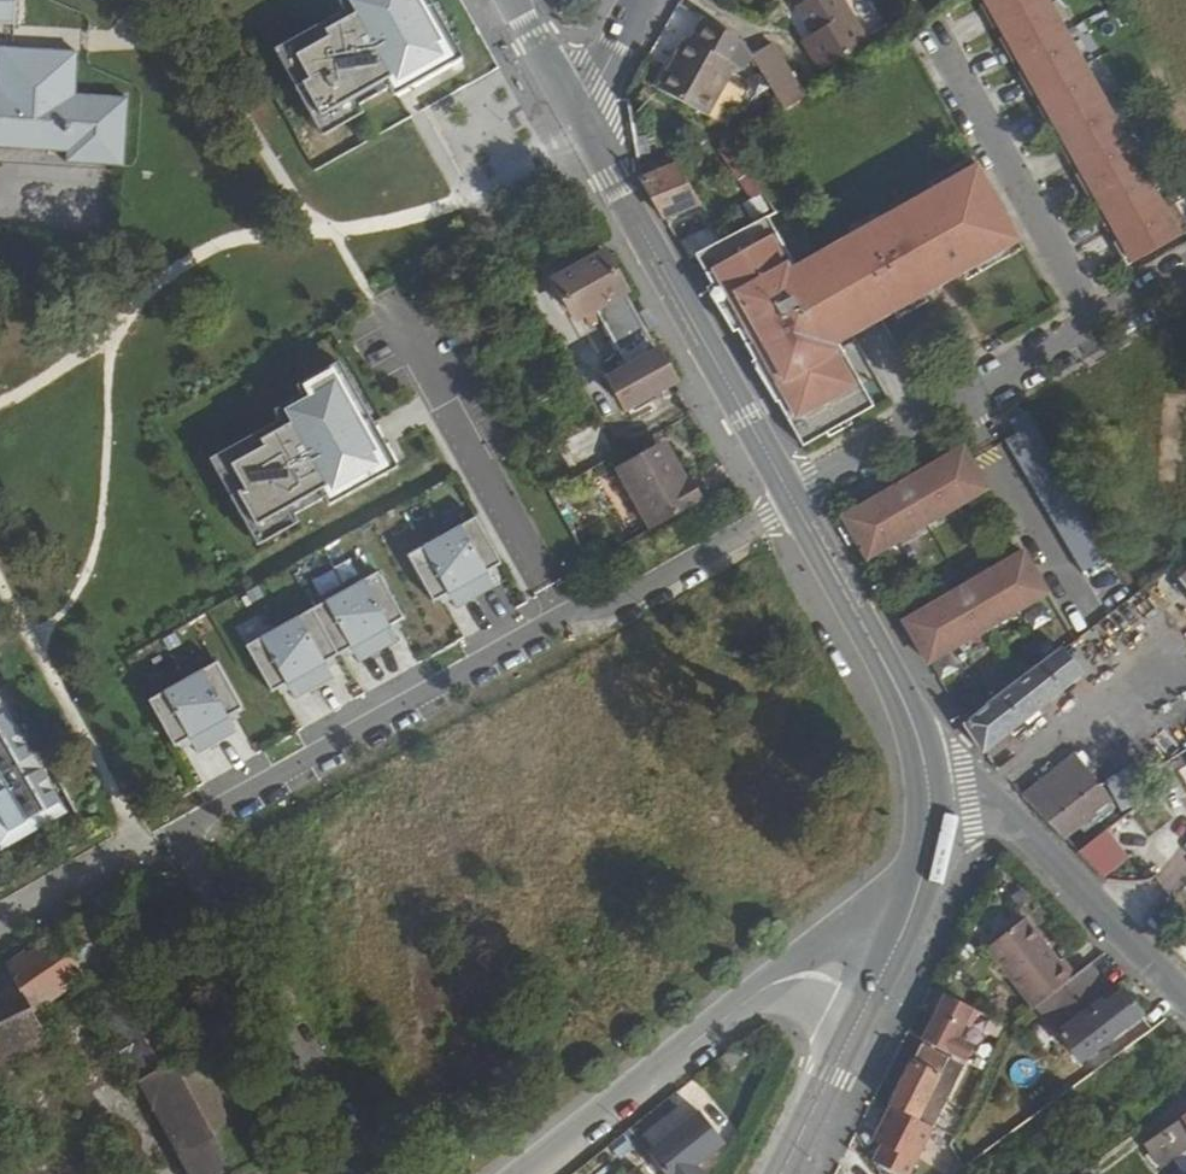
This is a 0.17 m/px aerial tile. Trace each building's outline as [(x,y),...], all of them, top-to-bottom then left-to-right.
[(15,23),(17,0),(0,0),(0,22),(15,23)] [(428,0),(338,0),(337,1),(343,10),(311,28),(316,36),(283,55),(299,84),(293,88),(316,129),(387,88),(392,96),(394,95),(459,58),(460,58),(428,0)] [(814,30),(803,36),(822,66),(869,38),(846,0),(799,0),(797,1),(814,30)] [(1040,0),(983,0),(988,8),(981,11),(991,28),(1040,0)] [(1061,33),(1043,0),(1040,0),(997,24),(1006,42),(1000,45),(1009,62),(1015,58),(1061,33)] [(695,17),(684,38),(721,58),(732,38),(695,17)] [(1034,92),(1079,67),(1061,33),(1015,58),(1025,76),(1019,79),(1028,95),(1034,92)] [(680,36),(653,88),(704,114),(730,62),(721,58),(684,38),(680,36)] [(748,54),(775,95),(796,81),(769,41),(748,54)] [(66,151),(66,161),(122,164),(126,98),(75,94),(78,51),(2,45),(0,76),(0,147),(66,151)] [(459,58),(394,95),(396,98),(461,61),(459,58)] [(1053,126),(1098,100),(1079,67),(1034,92),(1044,109),(1038,113),(1047,129),(1053,126)] [(626,99),(634,144),(646,142),(643,127),(648,126),(643,96),(626,99)] [(1066,163),(1117,135),(1098,100),(1053,126),(1062,143),(1057,147),(1066,163)] [(1084,197),(1136,168),(1117,135),(1072,160),(1082,177),(1075,181),(1084,197)] [(640,180),(662,217),(673,212),(687,207),(700,202),(676,165),(640,180)] [(1103,231),(1109,228),(1155,202),(1136,168),(1090,194),(1100,211),(1094,214),(1103,231)] [(793,275),(759,219),(705,251),(717,271),(726,287),(713,295),(740,341),(748,336),(756,350),(752,353),(761,369),(758,370),(784,411),(782,412),(809,456),(880,414),(842,346),(1023,245),(981,170),(793,275)] [(1113,249),(1122,265),(1174,236),(1155,202),(1109,228),(1119,245),(1113,249)] [(591,309),(624,367),(607,376),(625,409),(672,382),(601,255),(553,281),(574,318),(591,309)] [(574,318),(607,376),(624,367),(591,309),(574,318)] [(332,504),(400,465),(356,388),(348,392),(332,364),(298,383),(304,392),(275,408),(281,418),(250,435),(255,442),(222,461),(239,491),(232,495),(255,536),(327,495),(332,504)] [(1106,549),(1021,405),(1004,415),(1011,428),(1000,434),(1032,488),(1077,566),(1106,549)] [(616,467),(651,529),(703,499),(691,480),(683,484),(658,442),(616,467)] [(942,451),(928,459),(952,501),(960,497),(957,492),(971,484),(973,489),(982,484),(958,442),(942,451)] [(914,467),(898,477),(922,518),(930,514),(928,509),(941,501),(944,506),(952,501),(928,459),(914,467)] [(884,485),(869,493),(893,535),(902,530),(899,526),(913,518),(915,522),(922,518),(898,477),(884,485)] [(893,535),(869,493),(847,507),(839,511),(863,552),(872,548),(869,544),(883,536),(885,540),(893,535)] [(477,516),(409,555),(436,603),(451,595),(459,609),(498,587),(489,573),(504,564),(477,516)] [(1020,550),(991,568),(1015,609),(1023,605),(1020,600),(1034,592),(1036,597),(1045,591),(1020,550)] [(991,568),(961,585),(985,626),(994,621),(991,617),(1005,609),(1007,613),(1015,609),(991,568)] [(379,572),(246,646),(271,692),(286,683),(294,698),(333,676),(325,661),(351,647),(359,661),(398,640),(390,625),(404,617),(379,572)] [(961,585),(932,602),(956,643),(965,639),(962,634),(976,626),(978,631),(985,626),(961,585)] [(902,620),(926,661),(935,656),(932,651),(946,644),(948,648),(956,643),(932,602),(902,620)] [(1063,650),(963,723),(983,753),(1040,710),(1084,677),(1063,650)] [(218,662),(150,700),(176,746),(190,738),(198,753),(237,731),(229,716),(244,708),(218,662)] [(48,806),(0,834),(0,849),(65,811),(0,698),(0,723),(48,806)] [(48,806),(0,723),(0,834),(48,806)] [(1078,760),(1024,800),(1046,823),(1098,784),(1094,779),(1078,760)] [(1098,784),(1046,823),(1062,840),(1114,804),(1098,784)] [(1098,877),(1128,857),(1108,827),(1078,847),(1098,877)] [(51,1054),(29,1007),(81,976),(189,1173),(276,1173),(205,1046),(183,1058),(102,912),(0,966),(0,1078),(51,1054)] [(1035,1003),(1062,984),(1051,968),(1045,973),(1035,959),(1039,957),(1015,925),(966,960),(975,972),(973,978),(979,987),(987,988),(1010,1021),(1035,1003)] [(1062,984),(1035,1003),(1054,1028),(1104,990),(1086,967),(1062,984)] [(1104,990),(1054,1028),(1075,1057),(1095,1043),(1097,1046),(1138,1015),(1122,993),(1112,1001),(1104,990)] [(975,1010),(942,994),(919,1040),(963,1062),(971,1046),(955,1038),(962,1024),(967,1027),(975,1010)] [(918,1046),(888,1106),(931,1130),(960,1068),(918,1046)] [(888,1106),(874,1134),(880,1143),(871,1162),(892,1173),(909,1173),(931,1130),(888,1106)] [(645,1154),(661,1173),(699,1173),(694,1168),(723,1145),(697,1113),(645,1154)] [(1146,1143),(1162,1166),(1185,1150),(1185,1115),(1146,1143)] [(852,1134),(845,1149),(854,1153),(858,1143),(852,1134)]
